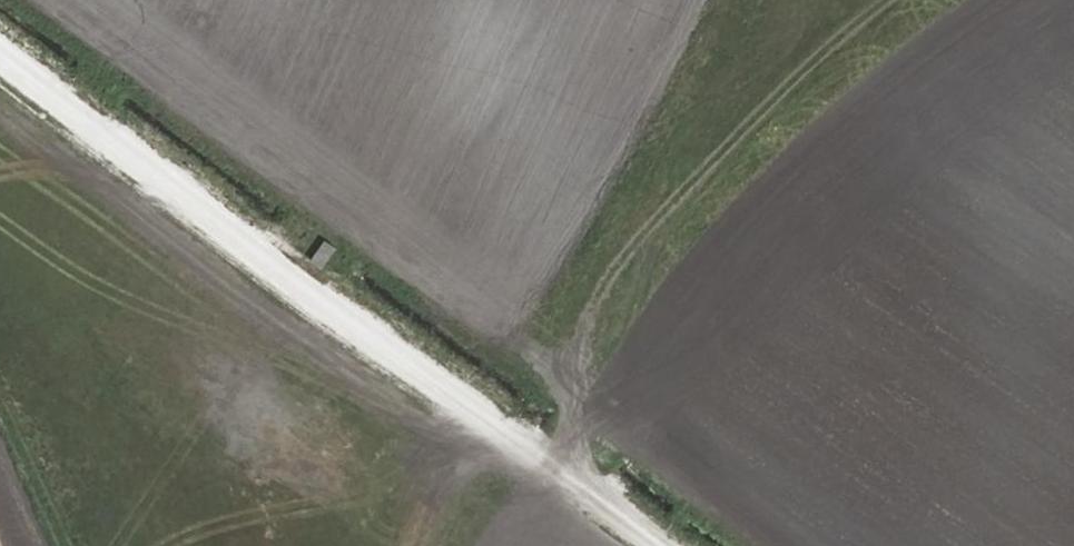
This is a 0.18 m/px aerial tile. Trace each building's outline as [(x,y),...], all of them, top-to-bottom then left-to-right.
[(323,267),(334,247),(321,240),(310,260),(323,267)]
